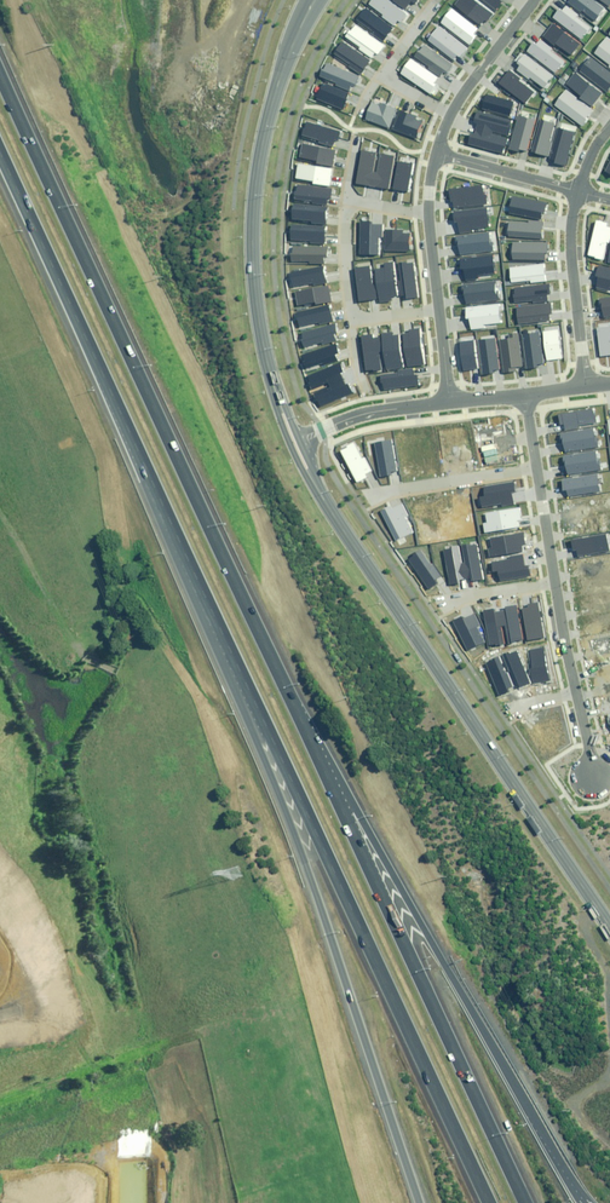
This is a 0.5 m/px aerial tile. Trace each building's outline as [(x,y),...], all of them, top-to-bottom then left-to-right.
[(371,3),(386,15),(385,16),(395,24),(399,19),(403,23),(410,14),(392,0),(373,0),(371,3)] [(395,0),(407,9),(413,0),(418,4),(421,0),(395,0)] [(482,25),(486,20),(488,22),(495,13),(478,0),(459,0),(455,5),(482,25)] [(497,10),(504,1),(502,0),(485,0),(497,10)] [(598,21),(602,16),(601,15),(606,9),(594,0),(574,0),(571,3),(581,11),(582,10),(598,21)] [(367,7),(358,20),(374,31),(372,33),(384,42),(395,27),(367,7)] [(589,34),(593,28),(578,16),(579,15),(569,7),(565,12),(561,8),(554,17),(583,39),(588,33),(589,34)] [(476,34),(480,28),(453,8),(442,22),(467,40),(471,44),(478,36),(476,34)] [(582,44),(555,22),(544,35),(557,45),(558,43),(573,55),(582,44)] [(351,30),(347,36),(362,48),(361,49),(372,57),(375,52),(379,56),(386,47),(357,25),(352,31),(351,30)] [(429,40),(456,61),(460,55),(462,57),(469,49),(440,26),(429,40)] [(344,41),(336,54),(352,65),(350,67),(363,75),(373,60),(344,41)] [(563,68),(567,62),(552,50),(553,49),(543,41),(539,46),(535,42),(528,51),(557,73),(562,67),(563,68)] [(421,51),(417,56),(432,66),(430,69),(443,78),(447,73),(449,74),(455,65),(426,45),(422,51),(421,51)] [(531,78),(546,89),(550,84),(549,83),(554,77),(525,55),(518,63),(523,67),(519,71),(530,79),(531,78)] [(438,84),(441,78),(413,60),(403,74),(429,91),(434,95),(440,86),(438,84)] [(325,69),(322,76),(340,84),(339,85),(351,90),(353,85),(358,88),(363,77),(329,63),(326,70),(325,69)] [(510,70),(500,83),(527,104),(536,93),(521,81),(523,80),(510,70)] [(603,94),(575,73),(566,84),(581,96),(579,98),(591,108),(603,94)] [(324,84),(318,99),(345,109),(351,94),(324,84)] [(566,90),(554,105),(581,126),(593,111),(566,90)] [(488,94),(484,108),(513,116),(516,102),(488,94)] [(374,103),(368,118),(391,127),(398,109),(381,103),(380,106),(374,103)] [(395,129),(418,138),(423,123),(418,120),(419,117),(402,111),(395,129)] [(306,122),(302,138),(318,142),(318,143),(332,146),(333,141),(337,142),(340,133),(306,122)] [(303,143),(300,158),(317,161),(316,164),(332,166),(335,150),(303,143)] [(332,170),(298,165),(296,178),(313,180),(312,184),(330,186),(332,170)] [(331,189),(295,186),(295,200),(312,201),(311,204),(326,205),(327,198),(330,199),(331,189)] [(328,225),(329,207),(295,204),(294,219),(313,221),(313,224),(328,225)] [(587,253),(595,255),(594,257),(602,259),(605,243),(609,244),(609,238),(609,228),(605,227),(606,223),(595,221),(587,253)] [(372,223),(358,223),(358,254),(376,254),(376,236),(382,236),(382,226),(372,226),(372,223)] [(327,244),(328,226),(293,225),(293,240),(312,241),(311,243),(327,244)] [(403,231),(385,230),(385,252),(406,252),(409,250),(409,234),(403,234),(403,231)] [(330,258),(330,247),(295,246),(295,254),(293,254),(293,262),(311,262),(311,264),(327,264),(327,258),(330,258)] [(594,288),(608,292),(609,289),(609,268),(597,265),(594,276),(597,277),(594,288)] [(329,283),(326,266),(293,272),(295,287),(314,284),(315,286),(329,283)] [(333,303),(331,286),(297,292),(299,306),(319,303),(319,305),(333,303)] [(599,308),(601,308),(602,318),(609,317),(609,297),(598,299),(599,308)] [(335,322),(331,305),(298,312),(301,327),(320,323),(321,325),(335,322)] [(595,328),(598,357),(609,355),(609,331),(609,327),(595,328)]
